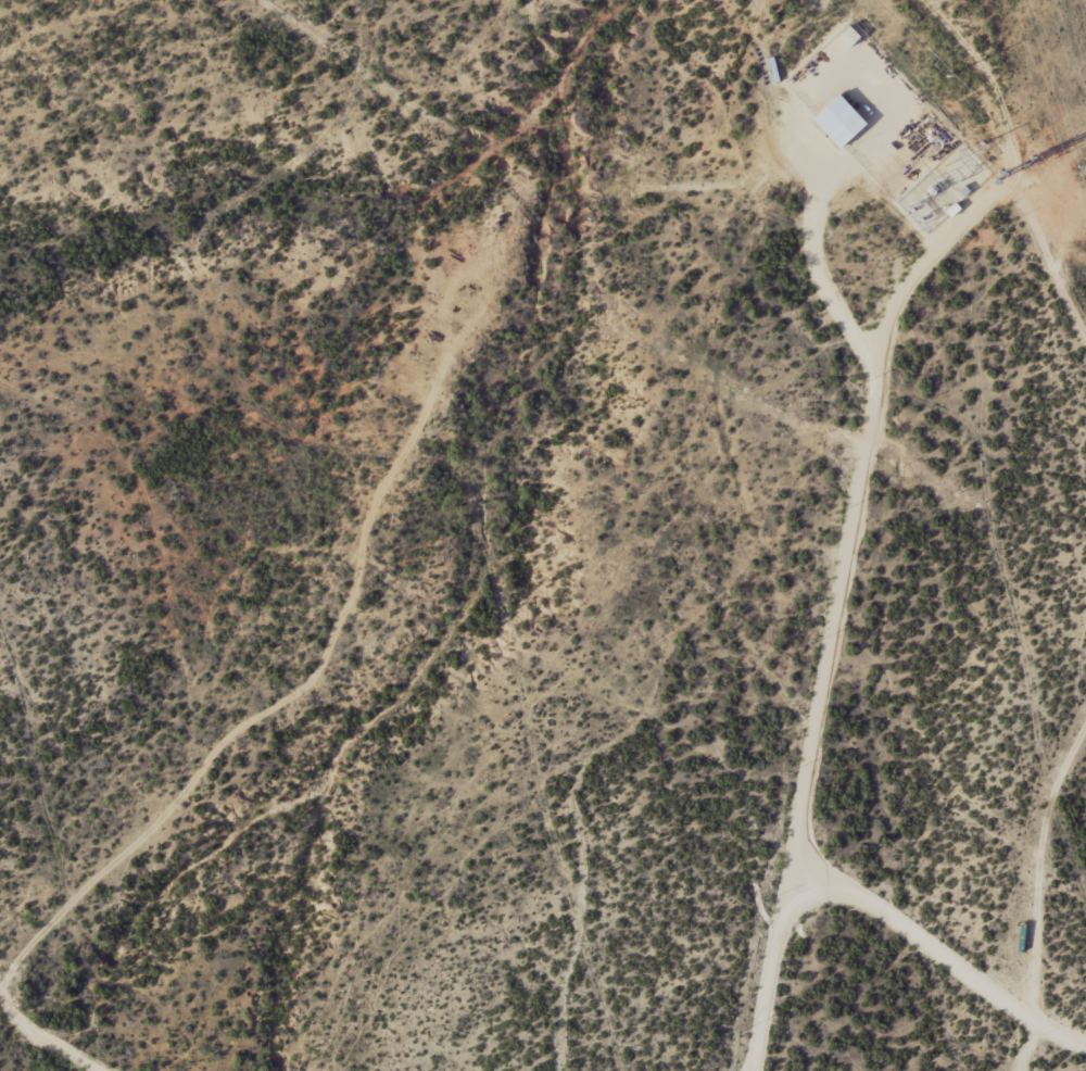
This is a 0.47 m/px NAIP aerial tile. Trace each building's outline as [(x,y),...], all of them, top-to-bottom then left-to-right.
[(842,150),(868,124),(840,96),(814,121),(842,150)]
